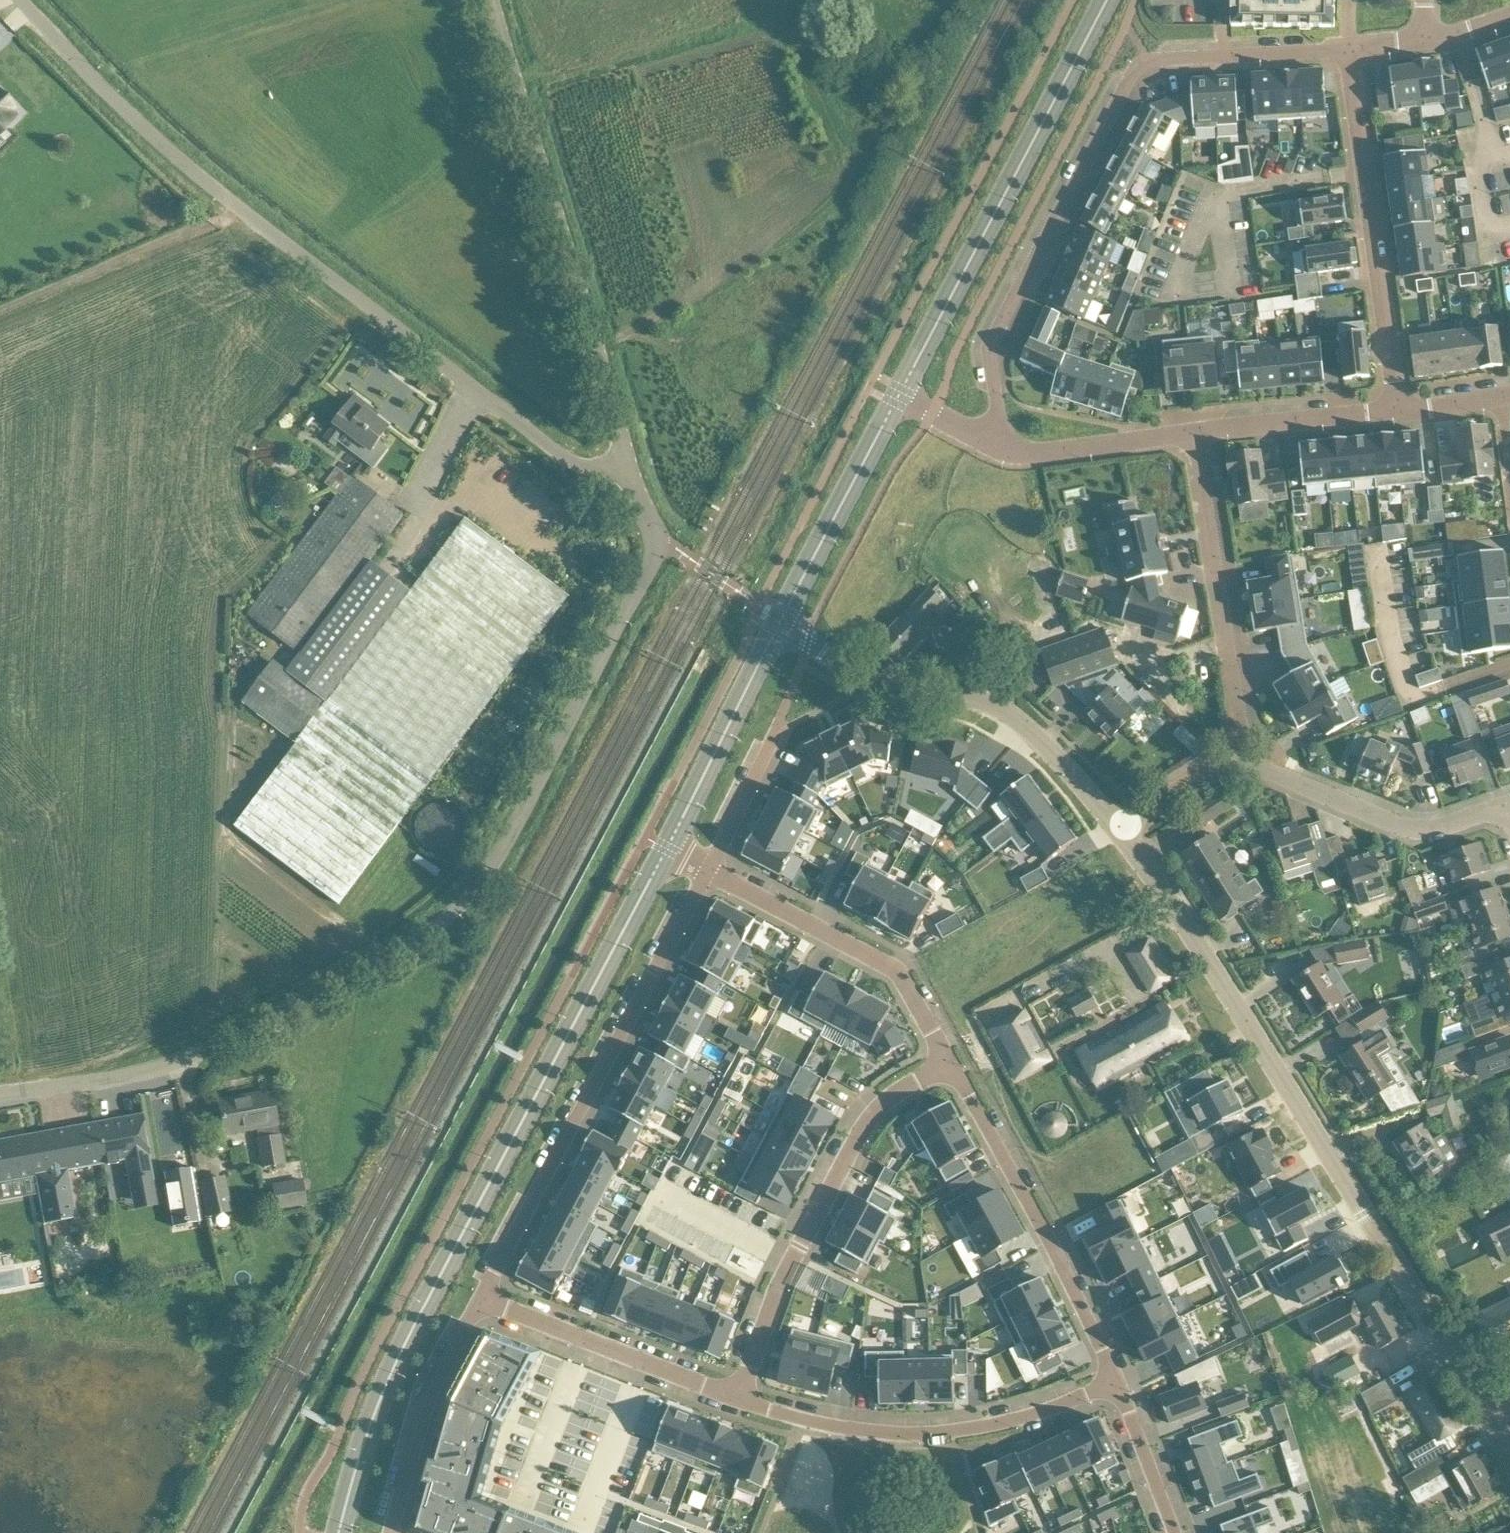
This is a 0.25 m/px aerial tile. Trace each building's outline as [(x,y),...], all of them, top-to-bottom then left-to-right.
[(1231,26),(1335,27),(1335,0),(1231,0),(1231,26)] [(1498,43),(1509,76),(1509,39),(1498,43)] [(1498,43),(1475,51),(1489,90),(1509,83),(1509,76),(1498,43)] [(1412,62),(1413,66),(1418,107),(1445,104),(1446,110),(1461,108),(1457,80),(1443,82),(1441,62),(1433,63),(1433,59),(1412,62)] [(1418,107),(1413,66),(1389,69),(1391,82),(1376,84),(1378,106),(1394,104),(1395,110),(1418,107)] [(1299,72),(1302,119),(1326,117),(1323,71),(1299,72)] [(1302,119),(1299,72),(1276,74),(1278,120),(1302,119)] [(1278,120),(1276,74),(1252,75),(1255,122),(1278,120)] [(1214,81),(1216,127),(1217,127),(1217,123),(1238,121),(1238,113),(1246,113),(1245,91),(1237,92),(1236,79),(1214,81)] [(1193,114),(1193,129),(1216,127),(1214,81),(1191,82),(1192,93),(1172,99),(1179,118),(1193,114)] [(14,115),(9,111),(12,107),(0,95),(0,128),(14,115)] [(1122,143),(1152,159),(1153,158),(1148,156),(1159,134),(1164,137),(1173,120),(1143,103),(1122,143)] [(1387,182),(1421,177),(1429,176),(1423,135),(1402,138),(1404,154),(1384,157),(1387,182)] [(1144,175),(1152,159),(1122,143),(1101,182),(1127,195),(1139,173),(1144,175)] [(1268,150),(1265,158),(1277,162),(1280,155),(1268,150)] [(1250,156),(1250,155),(1235,161),(1238,184),(1254,181),(1250,156)] [(1344,157),(1332,159),(1333,167),(1345,165),(1344,157)] [(1289,160),(1284,171),(1292,174),(1296,163),(1289,160)] [(1421,177),(1387,182),(1390,204),(1424,199),(1421,177)] [(1471,194),(1467,178),(1454,181),(1457,197),(1471,194)] [(1080,221),(1106,235),(1127,195),(1101,182),(1080,221)] [(1162,186),(1157,200),(1167,203),(1172,190),(1162,186)] [(1347,221),(1343,196),(1328,198),(1327,195),(1314,197),(1314,200),(1294,203),(1298,228),(1288,229),(1289,241),(1314,237),(1312,226),(1347,221)] [(1397,229),(1431,224),(1435,224),(1432,198),(1424,199),(1390,204),(1394,229),(1397,229)] [(1464,266),(1479,265),(1477,204),(1462,204),(1464,266)] [(1400,251),(1434,247),(1431,224),(1397,229),(1400,251)] [(1069,246),(1108,262),(1116,243),(1078,227),(1069,246)] [(1146,230),(1138,250),(1148,254),(1155,233),(1146,230)] [(1319,273),(1353,268),(1352,263),(1357,262),(1355,248),(1350,249),(1350,243),(1335,246),(1334,243),(1320,245),(1321,247),(1301,250),(1304,275),(1295,276),(1297,288),(1321,285),(1319,273)] [(1441,245),(1434,247),(1400,251),(1404,277),(1445,271),(1441,245)] [(1069,246),(1061,265),(1105,283),(1105,282),(1101,281),(1108,262),(1069,246)] [(1140,269),(1146,255),(1136,251),(1131,265),(1140,269)] [(1105,283),(1061,265),(1054,284),(1097,302),(1105,283)] [(1467,274),(1469,286),(1477,285),(1475,273),(1467,274)] [(1461,287),(1469,286),(1467,274),(1459,275),(1461,287)] [(1130,278),(1126,288),(1134,291),(1137,281),(1130,278)] [(1432,279),(1424,280),(1426,292),(1434,291),(1432,279)] [(1424,280),(1416,281),(1418,293),(1426,292),(1424,280)] [(1045,303),(1084,320),(1092,301),(1096,303),(1097,302),(1054,284),(1045,303)] [(1297,288),(1299,301),(1314,299),(1322,297),(1321,285),(1297,288)] [(1120,299),(1129,303),(1132,295),(1122,292),(1120,299)] [(1293,302),(1292,296),(1275,299),(1277,311),(1295,308),(1294,302),(1293,302)] [(1275,299),(1257,301),(1259,313),(1277,311),(1275,299)] [(1316,311),(1314,299),(1299,301),(1294,302),(1295,308),(1295,314),(1316,311)] [(1246,314),(1244,303),(1229,306),(1231,316),(1246,314)] [(1021,362),(1057,377),(1057,378),(1065,354),(1046,346),(1060,314),(1045,307),(1021,362)] [(1145,330),(1143,310),(1135,311),(1134,311),(1124,336),(1140,342),(1144,342),(1146,342),(1145,330)] [(1112,318),(1107,329),(1117,333),(1121,322),(1112,318)] [(1363,322),(1338,324),(1341,350),(1337,351),(1339,364),(1342,363),(1344,380),(1370,377),(1365,331),(1364,331),(1363,322)] [(1088,329),(1077,324),(1070,340),(1082,344),(1088,329)] [(1497,327),(1475,330),(1481,369),(1502,366),(1497,327)] [(1459,372),(1481,369),(1475,330),(1453,333),(1459,372)] [(1437,375),(1459,372),(1453,333),(1432,336),(1437,375)] [(1187,339),(1192,389),(1217,387),(1212,336),(1187,339)] [(1437,375),(1432,336),(1410,339),(1415,378),(1437,375)] [(1192,389),(1187,339),(1163,341),(1168,392),(1192,389)] [(1320,340),(1299,342),(1303,384),(1324,382),(1320,340)] [(1240,390),(1262,388),(1258,341),(1236,343),(1237,356),(1238,372),(1240,390)] [(1258,341),(1262,388),(1283,386),(1279,344),(1259,346),(1259,341),(1258,341)] [(1303,384),(1299,342),(1279,344),(1283,386),(1303,384)] [(1074,403),(1088,361),(1066,354),(1065,354),(1057,378),(1057,377),(1051,396),(1074,403)] [(1226,373),(1238,372),(1237,356),(1225,357),(1226,373)] [(1088,361),(1074,403),(1097,410),(1112,364),(1111,364),(1110,368),(1088,361)] [(1112,364),(1097,410),(1121,418),(1125,405),(1132,407),(1137,390),(1142,392),(1140,373),(1136,371),(1112,364)] [(339,427),(329,441),(335,445),(345,431),(361,443),(356,449),(373,461),(381,451),(375,446),(389,427),(366,410),(368,407),(355,397),(335,423),(339,427)] [(1460,453),(1441,456),(1444,483),(1492,476),(1490,461),(1493,461),(1491,442),(1488,443),(1486,428),(1458,431),(1460,453)] [(1420,432),(1395,434),(1401,486),(1425,483),(1420,432)] [(1372,437),(1376,478),(1375,479),(1376,488),(1401,486),(1395,434),(1394,434),(1372,436),(1372,437)] [(1372,437),(1348,439),(1352,481),(1353,481),(1375,479),(1376,478),(1372,437)] [(1324,441),(1328,483),(1327,483),(1328,493),(1354,490),(1353,481),(1352,481),(1348,439),(1347,439),(1324,441)] [(1328,483),(1324,441),(1299,444),(1303,486),(1327,483),(1328,483)] [(1260,452),(1231,457),(1227,458),(1230,476),(1234,476),(1238,505),(1287,498),(1283,472),(1263,474),(1260,452)] [(300,653),(370,560),(403,515),(352,477),(249,614),(300,653)] [(1440,487),(1428,488),(1430,512),(1443,510),(1440,487)] [(1304,491),(1292,492),(1294,516),(1307,514),(1304,491)] [(1155,577),(1168,574),(1167,572),(1166,572),(1162,552),(1163,552),(1162,549),(1161,550),(1160,541),(1160,539),(1159,539),(1155,519),(1155,517),(1137,521),(1134,504),(1134,502),(1110,507),(1110,509),(1111,509),(1115,526),(1114,526),(1115,528),(1116,528),(1127,581),(1127,583),(1133,582),(1135,591),(1133,590),(1134,590),(1132,589),(1122,621),(1124,621),(1157,631),(1154,640),(1174,647),(1177,638),(1179,638),(1189,607),(1187,606),(1187,607),(1160,598),(1155,577)] [(466,518),(411,591),(328,701),(298,742),(235,826),(339,904),(431,781),(570,596),(466,518)] [(1458,524),(1446,526),(1448,544),(1452,543),(1460,542),(1458,524)] [(1371,537),(1370,529),(1358,531),(1359,539),(1371,537)] [(1406,530),(1394,531),(1395,539),(1407,538),(1406,530)] [(1448,544),(1428,546),(1430,559),(1453,556),(1452,543),(1448,544)] [(1462,581),(1506,575),(1503,551),(1459,557),(1462,580),(1462,581)] [(1247,583),(1251,608),(1300,600),(1292,555),(1266,559),(1269,579),(1247,583)] [(370,560),(300,653),(287,670),(328,701),(411,591),(370,560)] [(1069,600),(1077,577),(1063,573),(1056,595),(1069,600)] [(1509,599),(1506,575),(1462,581),(1462,580),(1452,582),(1455,607),(1509,599)] [(1423,587),(1416,588),(1417,600),(1425,599),(1423,587)] [(930,588),(875,645),(896,666),(923,638),(914,630),(943,600),(930,588)] [(1509,599),(1455,607),(1459,631),(1509,624),(1509,607),(1509,599)] [(1282,653),(1307,644),(1300,600),(1251,608),(1255,632),(1277,629),(1282,653)] [(1427,610),(1419,611),(1421,623),(1429,622),(1427,610)] [(1459,631),(1462,655),(1509,649),(1509,624),(1459,631)] [(1104,629),(1042,651),(1054,687),(1064,683),(1068,682),(1094,673),(1113,666),(1116,665),(1112,652),(1112,651),(1104,629)] [(1371,664),(1387,661),(1382,638),(1366,641),(1371,664)] [(1286,707),(1329,683),(1307,644),(1282,653),(1293,674),(1274,685),(1286,707)] [(243,701),(298,742),(328,701),(287,670),(274,660),(243,701)] [(1139,693),(1113,666),(1094,673),(1096,675),(1109,689),(1086,712),(1111,737),(1135,713),(1127,705),(1139,693)] [(1438,668),(1415,676),(1419,688),(1442,680),(1438,668)] [(1094,673),(1068,682),(1078,692),(1096,675),(1094,673)] [(1471,708),(1509,694),(1509,691),(1507,680),(1467,694),(1468,700),(1471,708)] [(1329,683),(1286,707),(1298,729),(1317,718),(1327,735),(1359,718),(1346,695),(1337,699),(1329,683)] [(1379,717),(1401,712),(1397,697),(1375,702),(1379,717)] [(1480,733),(1471,708),(1468,700),(1453,705),(1464,739),(1480,733)] [(840,728),(831,733),(850,772),(851,772),(874,760),(874,759),(888,762),(893,735),(870,731),(862,735),(856,722),(841,730),(840,728)] [(1181,726),(1173,734),(1195,755),(1203,747),(1181,726)] [(805,762),(794,783),(796,784),(796,783),(818,795),(825,783),(827,788),(853,776),(851,772),(850,772),(831,733),(822,737),(823,739),(807,746),(813,759),(805,762)] [(1496,741),(1506,769),(1509,768),(1509,736),(1496,741)] [(921,740),(912,773),(955,785),(953,791),(966,801),(981,782),(962,766),(966,752),(964,752),(965,748),(948,743),(947,747),(921,740)] [(1358,771),(1357,773),(1386,785),(1397,757),(1413,764),(1418,777),(1431,772),(1421,744),(1406,748),(1388,740),(1385,746),(1371,740),(1358,771)] [(1442,751),(1455,787),(1483,777),(1470,741),(1442,751)] [(1013,815),(983,838),(994,853),(1012,840),(1011,839),(1052,808),(1027,776),(1000,797),(1013,815)] [(981,782),(966,801),(977,811),(993,791),(981,782)] [(778,789),(766,811),(804,831),(804,832),(808,834),(820,811),(812,807),(818,795),(796,783),(796,784),(790,795),(778,789)] [(1233,806),(1224,791),(1187,814),(1196,829),(1233,806)] [(1052,808),(1011,839),(1012,840),(1022,853),(1034,843),(1048,861),(1076,840),(1052,808)] [(766,811),(754,834),(793,854),(804,832),(804,831),(766,811)] [(930,822),(924,832),(935,838),(941,827),(930,822)] [(1288,825),(1271,830),(1285,871),(1311,863),(1317,882),(1337,875),(1326,840),(1313,844),(1308,827),(1290,832),(1288,825)] [(754,833),(742,855),(780,875),(781,876),(793,854),(754,834),(754,833)] [(926,833),(922,841),(932,846),(936,839),(926,833)] [(1213,834),(1212,835),(1179,856),(1200,888),(1220,920),(1224,918),(1229,920),(1237,914),(1238,909),(1254,899),(1253,898),(1263,892),(1255,880),(1246,886),(1234,867),(1220,844),(1213,834)] [(1338,836),(1326,840),(1337,875),(1350,871),(1361,906),(1389,896),(1381,872),(1388,870),(1385,859),(1378,862),(1375,852),(1346,861),(1338,836)] [(1251,842),(1256,858),(1269,854),(1264,838),(1251,842)] [(1454,882),(1490,869),(1481,844),(1438,859),(1442,871),(1449,869),(1454,882)] [(857,881),(845,905),(866,916),(866,917),(887,879),(888,879),(890,875),(868,864),(871,859),(857,852),(846,875),(857,881)] [(830,860),(824,870),(832,874),(837,863),(830,860)] [(1042,867),(1020,879),(1028,892),(1050,880),(1042,867)] [(824,870),(819,881),(826,885),(832,874),(824,870)] [(1415,876),(1402,880),(1412,908),(1424,903),(1415,876)] [(887,879),(866,917),(889,929),(909,891),(908,890),(888,879),(887,879)] [(909,891),(889,929),(890,929),(911,940),(936,894),(913,882),(908,890),(909,891)] [(1472,924),(1507,912),(1499,888),(1448,907),(1452,918),(1468,912),(1472,924)] [(1442,898),(1442,897),(1424,903),(1412,908),(1417,920),(1420,919),(1424,918),(1447,910),(1442,898)] [(718,901),(707,923),(708,924),(708,923),(743,941),(742,942),(752,947),(764,925),(718,901)] [(1468,964),(1488,957),(1491,956),(1487,946),(1509,937),(1509,919),(1507,912),(1472,924),(1476,935),(1469,937),(1472,948),(1463,951),(1468,964)] [(958,914),(936,926),(943,939),(965,927),(958,914)] [(1339,919),(1329,934),(1342,943),(1352,928),(1339,919)] [(708,924),(698,942),(733,960),(742,942),(743,941),(708,923),(708,924)] [(1153,939),(1125,955),(1149,996),(1177,980),(1153,939)] [(1365,940),(1335,945),(1339,965),(1369,959),(1365,940)] [(698,942),(687,963),(700,970),(722,981),(730,986),(742,964),(733,960),(698,942)] [(791,957),(787,964),(790,966),(797,970),(801,963),(791,957)] [(1468,964),(1461,967),(1466,980),(1482,974),(1485,983),(1492,980),(1496,992),(1509,987),(1509,961),(1492,967),(1488,957),(1468,964)] [(1320,963),(1293,980),(1316,1018),(1343,1001),(1320,963)] [(790,966),(785,977),(792,981),(797,970),(790,966)] [(672,996),(671,997),(706,1015),(717,994),(715,993),(722,981),(700,970),(693,982),(682,976),(672,996)] [(800,991),(789,1013),(824,1032),(828,1024),(827,1023),(847,985),(825,973),(812,998),(800,991)] [(847,985),(827,1023),(828,1024),(849,1035),(869,997),(847,985)] [(1496,992),(1474,1000),(1482,1021),(1471,1025),(1475,1038),(1507,1026),(1504,1016),(1509,1013),(1509,987),(1496,992)] [(1089,991),(1069,1002),(1077,1017),(1097,1006),(1089,991)] [(670,995),(659,1016),(660,1017),(661,1016),(696,1034),(706,1015),(671,997),(672,996),(670,995)] [(775,996),(769,1006),(776,1010),(782,1000),(775,996)] [(869,997),(849,1035),(872,1047),(873,1045),(875,1046),(882,1058),(905,1045),(895,1026),(885,1021),(892,1009),(869,997)] [(1119,1030),(1078,1051),(1098,1089),(1148,1062),(1147,1060),(1188,1038),(1165,1003),(1119,1030)] [(1377,1003),(1353,1017),(1362,1033),(1387,1018),(1377,1003)] [(1025,1012),(988,1032),(1014,1080),(1051,1059),(1025,1012)] [(660,1017),(650,1037),(661,1043),(685,1055),(685,1054),(696,1034),(661,1016),(660,1017)] [(752,1031),(748,1038),(759,1043),(762,1036),(752,1031)] [(1368,1040),(1341,1056),(1369,1100),(1380,1093),(1392,1113),(1420,1104),(1409,1086),(1393,1096),(1387,1088),(1395,1083),(1380,1059),(1394,1051),(1383,1033),(1369,1041),(1368,1040)] [(748,1038),(744,1045),(755,1050),(759,1043),(748,1038)] [(1509,1065),(1509,1038),(1471,1052),(1479,1076),(1509,1065)] [(631,1068),(630,1069),(665,1088),(676,1068),(684,1073),(692,1058),(685,1054),(685,1055),(661,1043),(654,1055),(642,1048),(631,1068)] [(1433,1070),(1468,1058),(1463,1043),(1437,1052),(1433,1070)] [(729,1052),(723,1063),(730,1067),(736,1056),(729,1052)] [(802,1067),(794,1081),(817,1092),(824,1079),(802,1067)] [(630,1068),(619,1088),(620,1089),(620,1088),(655,1107),(665,1088),(630,1069),(631,1068),(630,1068)] [(1208,1070),(1165,1093),(1177,1116),(1192,1108),(1203,1131),(1204,1132),(1205,1131),(1222,1122),(1242,1111),(1243,1111),(1243,1110),(1242,1110),(1227,1081),(1227,1080),(1226,1080),(1226,1081),(1216,1086),(1208,1070)] [(794,1081),(776,1115),(823,1139),(835,1117),(810,1104),(817,1092),(794,1081)] [(1438,1087),(1432,1089),(1435,1099),(1445,1096),(1443,1090),(1438,1087)] [(620,1089),(609,1109),(621,1116),(615,1128),(637,1139),(643,1127),(644,1128),(655,1107),(620,1088),(620,1089)] [(1451,1095),(1427,1103),(1431,1117),(1442,1113),(1446,1125),(1458,1121),(1451,1095)] [(249,1096),(218,1102),(222,1126),(223,1126),(224,1132),(255,1126),(262,1167),(284,1163),(272,1096),(250,1100),(249,1096)] [(706,1096),(700,1106),(708,1110),(713,1100),(706,1096)] [(720,1100),(714,1110),(722,1114),(727,1104),(720,1100)] [(924,1117),(905,1127),(919,1152),(927,1147),(964,1126),(959,1117),(958,1118),(950,1102),(933,1112),(932,1110),(922,1115),(924,1117)] [(714,1110),(709,1121),(716,1125),(722,1114),(714,1110)] [(696,1115),(690,1125),(697,1129),(703,1119),(696,1115)] [(776,1115),(765,1137),(811,1162),(823,1139),(776,1115)] [(35,1176),(36,1181),(33,1182),(34,1187),(36,1186),(38,1194),(43,1223),(75,1217),(66,1170),(104,1163),(129,1159),(134,1185),(129,1186),(130,1192),(154,1187),(142,1116),(97,1124),(94,1124),(44,1133),(27,1136),(0,1141),(0,1183),(35,1176)] [(690,1125),(685,1136),(692,1140),(697,1129),(690,1125)] [(1468,1172),(1442,1132),(1432,1138),(1424,1125),(1395,1143),(1421,1184),(1428,1179),(1429,1181),(1432,1179),(1431,1177),(1434,1175),(1441,1185),(1450,1179),(1452,1182),(1468,1172)] [(964,1126),(927,1147),(946,1182),(969,1170),(963,1158),(976,1150),(968,1135),(964,1126)] [(594,1132),(582,1154),(584,1155),(585,1154),(617,1171),(617,1172),(619,1173),(637,1139),(615,1128),(608,1140),(594,1132)] [(1259,1132),(1229,1148),(1256,1199),(1274,1189),(1268,1179),(1280,1172),(1268,1149),(1272,1147),(1263,1131),(1259,1133),(1259,1132)] [(703,1133),(685,1167),(700,1175),(701,1174),(699,1173),(717,1141),(718,1142),(719,1141),(703,1133)] [(765,1137),(753,1159),(799,1184),(811,1162),(765,1137)] [(1157,1157),(1155,1158),(1164,1173),(1190,1159),(1184,1148),(1176,1152),(1174,1148),(1157,1157)] [(584,1155),(576,1171),(608,1188),(617,1172),(617,1171),(585,1154),(584,1155)] [(753,1159),(735,1193),(757,1205),(763,1193),(787,1206),(799,1184),(753,1159)] [(885,1167),(878,1181),(891,1187),(898,1174),(885,1167)] [(576,1171),(567,1188),(599,1205),(608,1188),(576,1171)] [(649,1174),(643,1185),(652,1190),(655,1191),(660,1180),(649,1174)] [(219,1179),(200,1184),(207,1215),(226,1210),(219,1179)] [(285,1198),(276,1200),(278,1210),(304,1205),(300,1179),(282,1182),(285,1198)] [(567,1188),(557,1205),(590,1222),(591,1221),(599,1205),(567,1188)] [(1276,1197),(1260,1206),(1285,1252),(1308,1240),(1299,1224),(1319,1213),(1306,1188),(1279,1203),(1276,1197)] [(844,1210),(839,1219),(881,1241),(880,1242),(884,1244),(898,1219),(889,1214),(895,1202),(873,1191),(867,1203),(852,1195),(844,1210)] [(966,1194),(944,1206),(951,1219),(960,1214),(971,1235),(1011,1213),(1009,1209),(1011,1208),(1003,1194),(1001,1195),(999,1191),(972,1205),(966,1194)] [(642,1192),(636,1203),(644,1207),(649,1196),(642,1192)] [(1106,1229),(1086,1239),(1097,1261),(1141,1240),(1121,1200),(1098,1211),(1106,1229)] [(557,1205),(549,1222),(590,1244),(599,1226),(591,1221),(590,1222),(557,1205)] [(633,1209),(627,1220),(635,1224),(640,1213),(633,1209)] [(1492,1235),(1509,1227),(1509,1212),(1486,1222),(1492,1235)] [(1011,1213),(971,1235),(982,1255),(974,1260),(981,1273),(1003,1261),(997,1249),(1023,1235),(1011,1213)] [(835,1228),(827,1243),(841,1251),(835,1263),(857,1275),(863,1263),(868,1265),(880,1242),(881,1241),(839,1219),(834,1228),(835,1228)] [(627,1220),(622,1231),(629,1235),(635,1224),(627,1220)] [(549,1222),(540,1239),(581,1261),(590,1244),(549,1222)] [(651,1232),(647,1239),(657,1245),(661,1237),(651,1232)] [(661,1237),(657,1245),(668,1250),(672,1243),(661,1237)] [(531,1255),(530,1256),(565,1274),(565,1275),(571,1278),(581,1261),(540,1239),(531,1255)] [(1141,1240),(1097,1261),(1108,1284),(1128,1274),(1136,1291),(1160,1279),(1141,1240)] [(615,1243),(609,1254),(616,1258),(622,1247),(615,1243)] [(685,1250),(681,1257),(691,1263),(695,1255),(685,1250)] [(1306,1252),(1270,1270),(1279,1288),(1292,1281),(1304,1305),(1339,1286),(1340,1288),(1344,1286),(1343,1284),(1347,1281),(1345,1277),(1348,1276),(1339,1259),(1336,1261),(1334,1257),(1314,1267),(1306,1252)] [(529,1254),(517,1275),(554,1295),(565,1275),(565,1274),(530,1256),(531,1255),(529,1254)] [(609,1254),(604,1265),(611,1268),(616,1258),(609,1254)] [(695,1255),(691,1263),(702,1268),(706,1261),(695,1255)] [(623,1267),(604,1315),(627,1324),(628,1322),(645,1278),(646,1276),(623,1267)] [(719,1268),(715,1275),(725,1281),(729,1274),(719,1268)] [(729,1274),(725,1281),(736,1287),(740,1279),(729,1274)] [(828,1276),(822,1289),(844,1300),(851,1286),(828,1276)] [(599,1277),(594,1289),(602,1292),(606,1280),(599,1277)] [(1009,1278),(987,1289),(1004,1322),(1051,1299),(1040,1277),(1015,1290),(1009,1278)] [(645,1278),(628,1322),(646,1329),(663,1285),(645,1278)] [(1145,1307),(1124,1317),(1135,1340),(1179,1318),(1160,1279),(1136,1291),(1145,1307)] [(663,1285),(646,1329),(663,1335),(677,1301),(678,1301),(681,1292),(663,1285)] [(594,1289),(590,1300),(598,1303),(602,1292),(594,1289)] [(694,1308),(681,1342),(698,1349),(699,1349),(713,1312),(714,1313),(717,1306),(697,1298),(694,1307),(694,1308)] [(1354,1299),(1310,1323),(1321,1344),(1365,1320),(1381,1349),(1407,1334),(1386,1298),(1361,1312),(1354,1299)] [(1051,1299),(1004,1322),(1016,1347),(1024,1343),(1063,1323),(1051,1299)] [(1509,1344),(1509,1300),(1474,1317),(1491,1353),(1509,1344)] [(677,1301),(663,1335),(681,1342),(694,1308),(694,1307),(678,1301),(677,1301)] [(928,1310),(916,1310),(916,1318),(928,1318),(928,1310)] [(698,1349),(697,1351),(720,1360),(735,1321),(714,1313),(713,1312),(699,1349),(698,1349)] [(1179,1318),(1135,1340),(1146,1362),(1167,1352),(1176,1370),(1199,1358),(1179,1318)] [(1063,1323),(1024,1343),(1041,1376),(1065,1364),(1059,1352),(1073,1345),(1063,1323)] [(1242,1324),(1233,1328),(1238,1339),(1247,1335),(1242,1324)] [(781,1368),(778,1378),(780,1379),(780,1382),(804,1388),(817,1335),(793,1329),(783,1369),(781,1368)] [(410,1532),(574,1532),(512,1509),(483,1498),(503,1425),(504,1424),(505,1423),(541,1355),(542,1353),(540,1352),(488,1332),(485,1331),(448,1400),(449,1401),(448,1401),(447,1403),(410,1532)] [(817,1335),(804,1388),(807,1389),(807,1392),(823,1396),(823,1393),(828,1395),(835,1365),(848,1369),(855,1345),(817,1335)] [(952,1355),(929,1356),(930,1404),(931,1404),(931,1403),(955,1403),(954,1375),(968,1375),(967,1363),(967,1350),(952,1350),(952,1355)] [(904,1351),(865,1352),(865,1377),(879,1377),(879,1404),(903,1404),(905,1404),(904,1356),(905,1356),(904,1351)] [(1350,1355),(1322,1371),(1332,1388),(1360,1373),(1350,1355)] [(905,1356),(904,1356),(905,1404),(930,1404),(929,1356),(905,1356)] [(1181,1388),(1159,1396),(1169,1423),(1208,1409),(1199,1383),(1209,1379),(1220,1375),(1217,1364),(1215,1358),(1216,1358),(1216,1356),(1175,1376),(1176,1377),(1177,1377),(1181,1388)] [(976,1363),(967,1363),(968,1375),(976,1375),(976,1363)] [(1435,1439),(1409,1454),(1417,1469),(1458,1447),(1450,1434),(1461,1428),(1433,1379),(1409,1392),(1435,1439)] [(1385,1381),(1360,1395),(1365,1405),(1391,1391),(1385,1381)] [(1245,1393),(1217,1404),(1222,1417),(1250,1406),(1245,1393)] [(656,1443),(653,1452),(675,1460),(692,1415),(670,1406),(656,1443)] [(692,1415),(675,1460),(695,1468),(713,1423),(712,1422),(692,1415)] [(1098,1418),(1075,1429),(1076,1430),(1093,1466),(1097,1475),(1120,1465),(1098,1418)] [(1193,1452),(1182,1457),(1190,1478),(1228,1463),(1228,1462),(1221,1445),(1243,1436),(1237,1420),(1188,1439),(1193,1452)] [(713,1423),(695,1468),(716,1476),(720,1467),(719,1467),(733,1430),(734,1431),(734,1430),(712,1421),(712,1422),(713,1423)] [(1292,1427),(1284,1429),(1288,1441),(1296,1439),(1292,1427)] [(733,1430),(719,1467),(720,1467),(740,1475),(741,1476),(755,1439),(754,1439),(734,1431),(733,1430)] [(1076,1430),(1057,1439),(1074,1475),(1093,1466),(1076,1430)] [(740,1475),(735,1488),(759,1498),(768,1476),(775,1459),(774,1459),(779,1446),(755,1437),(754,1439),(755,1439),(741,1476),(740,1475)] [(1057,1439),(1038,1448),(1055,1484),(1074,1475),(1057,1439)] [(1296,1439),(1288,1441),(1291,1453),(1299,1450),(1296,1439)] [(1019,1457),(1018,1458),(1033,1490),(1034,1493),(1055,1484),(1038,1448),(1019,1457)] [(1017,1454),(998,1463),(1015,1499),(1033,1490),(1018,1458),(1019,1457),(1017,1454)] [(1440,1457),(1406,1476),(1414,1490),(1441,1474),(1455,1498),(1458,1497),(1465,1509),(1492,1494),(1478,1470),(1483,1467),(1476,1454),(1448,1470),(1440,1457)] [(1228,1463),(1190,1478),(1198,1499),(1209,1495),(1214,1508),(1263,1490),(1257,1474),(1240,1480),(1233,1461),(1228,1462),(1228,1463)] [(997,1462),(974,1472),(992,1509),(985,1513),(989,1527),(1021,1512),(1015,1499),(998,1463),(997,1462)] [(1127,1470),(1119,1473),(1124,1484),(1131,1481),(1127,1470)] [(1308,1482),(1297,1487),(1300,1494),(1311,1490),(1308,1482)] [(1108,1495),(1097,1500),(1100,1507),(1111,1502),(1108,1495)] [(648,1498),(645,1505),(656,1510),(659,1502),(648,1498)] [(659,1502),(656,1510),(667,1514),(670,1507),(659,1502)] [(1258,1529),(1276,1523),(1270,1506),(1220,1525),(1224,1532),(1260,1532),(1258,1529)] [(1116,1507),(1108,1510),(1112,1518),(1113,1521),(1121,1518),(1116,1507)] [(1080,1508),(1069,1514),(1072,1521),(1083,1516),(1080,1508)] [(1108,1510),(1097,1516),(1101,1523),(1112,1518),(1108,1510)] [(688,1513),(685,1521),(696,1525),(699,1518),(688,1513)] [(641,1514),(638,1521),(649,1526),(652,1518),(641,1514)] [(1069,1514),(1058,1519),(1061,1526),(1072,1521),(1069,1514)] [(652,1518),(649,1526),(660,1530),(663,1523),(652,1518)] [(699,1518),(696,1525),(707,1530),(710,1522),(699,1518)] [(1069,1529),(1071,1532),(1080,1532),(1083,1531),(1080,1524),(1069,1529)]
